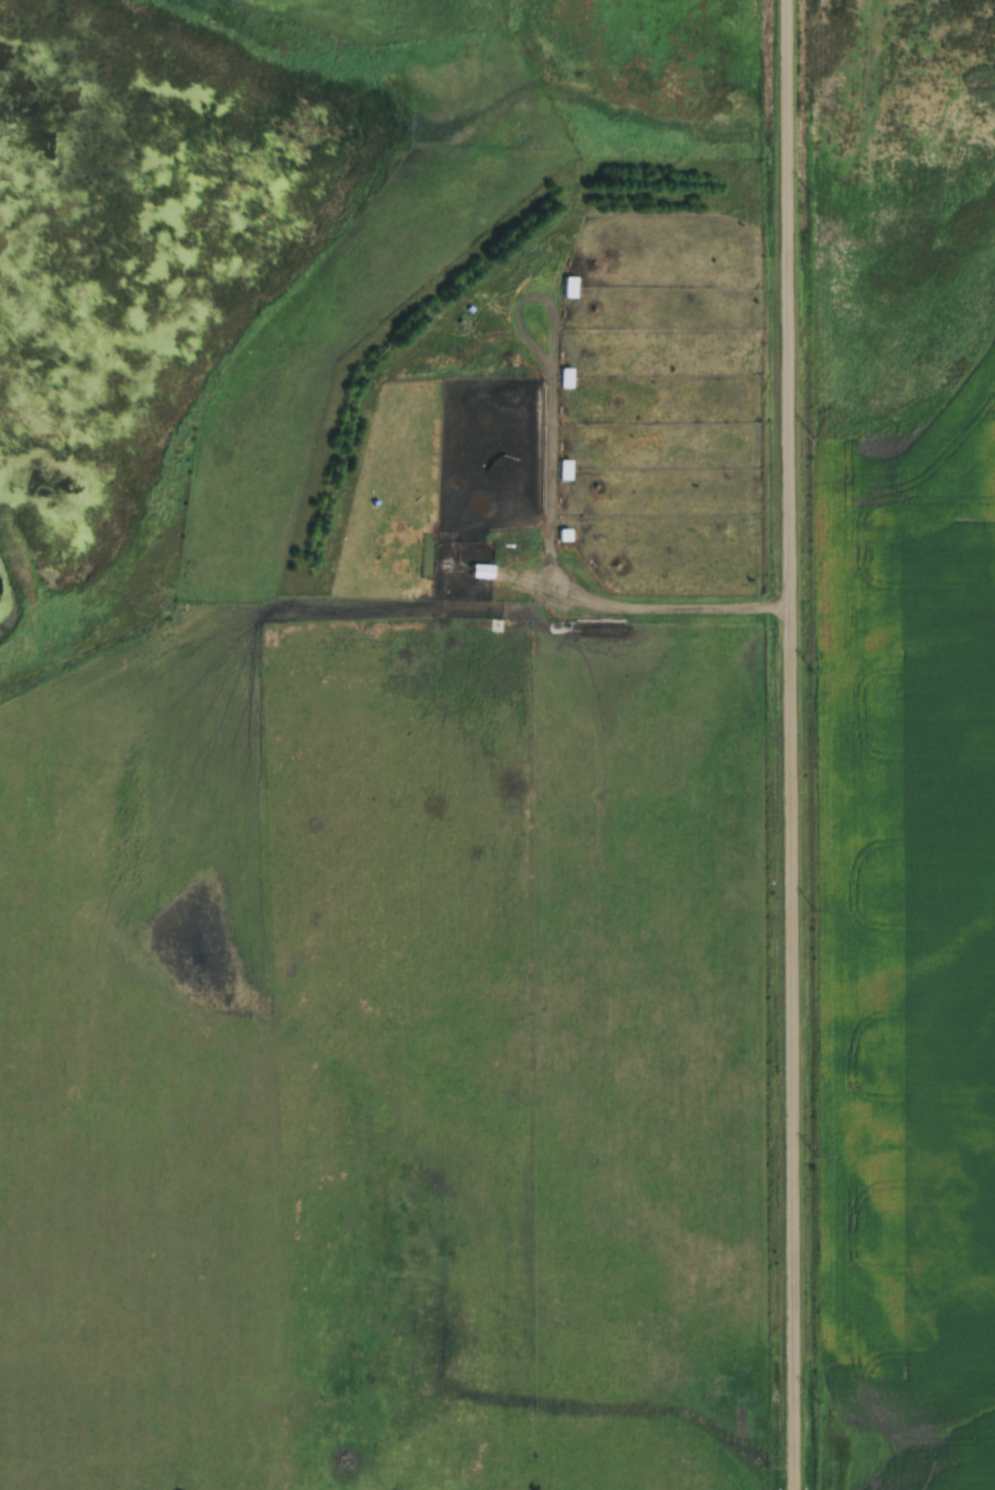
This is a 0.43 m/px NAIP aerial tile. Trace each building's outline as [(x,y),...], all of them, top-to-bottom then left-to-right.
[(571,370),(562,370),(562,389),(571,389),(571,370)] [(570,462),(560,462),(560,482),(570,482),(570,462)] [(493,565),(472,565),(472,579),(493,579),(493,565)]
